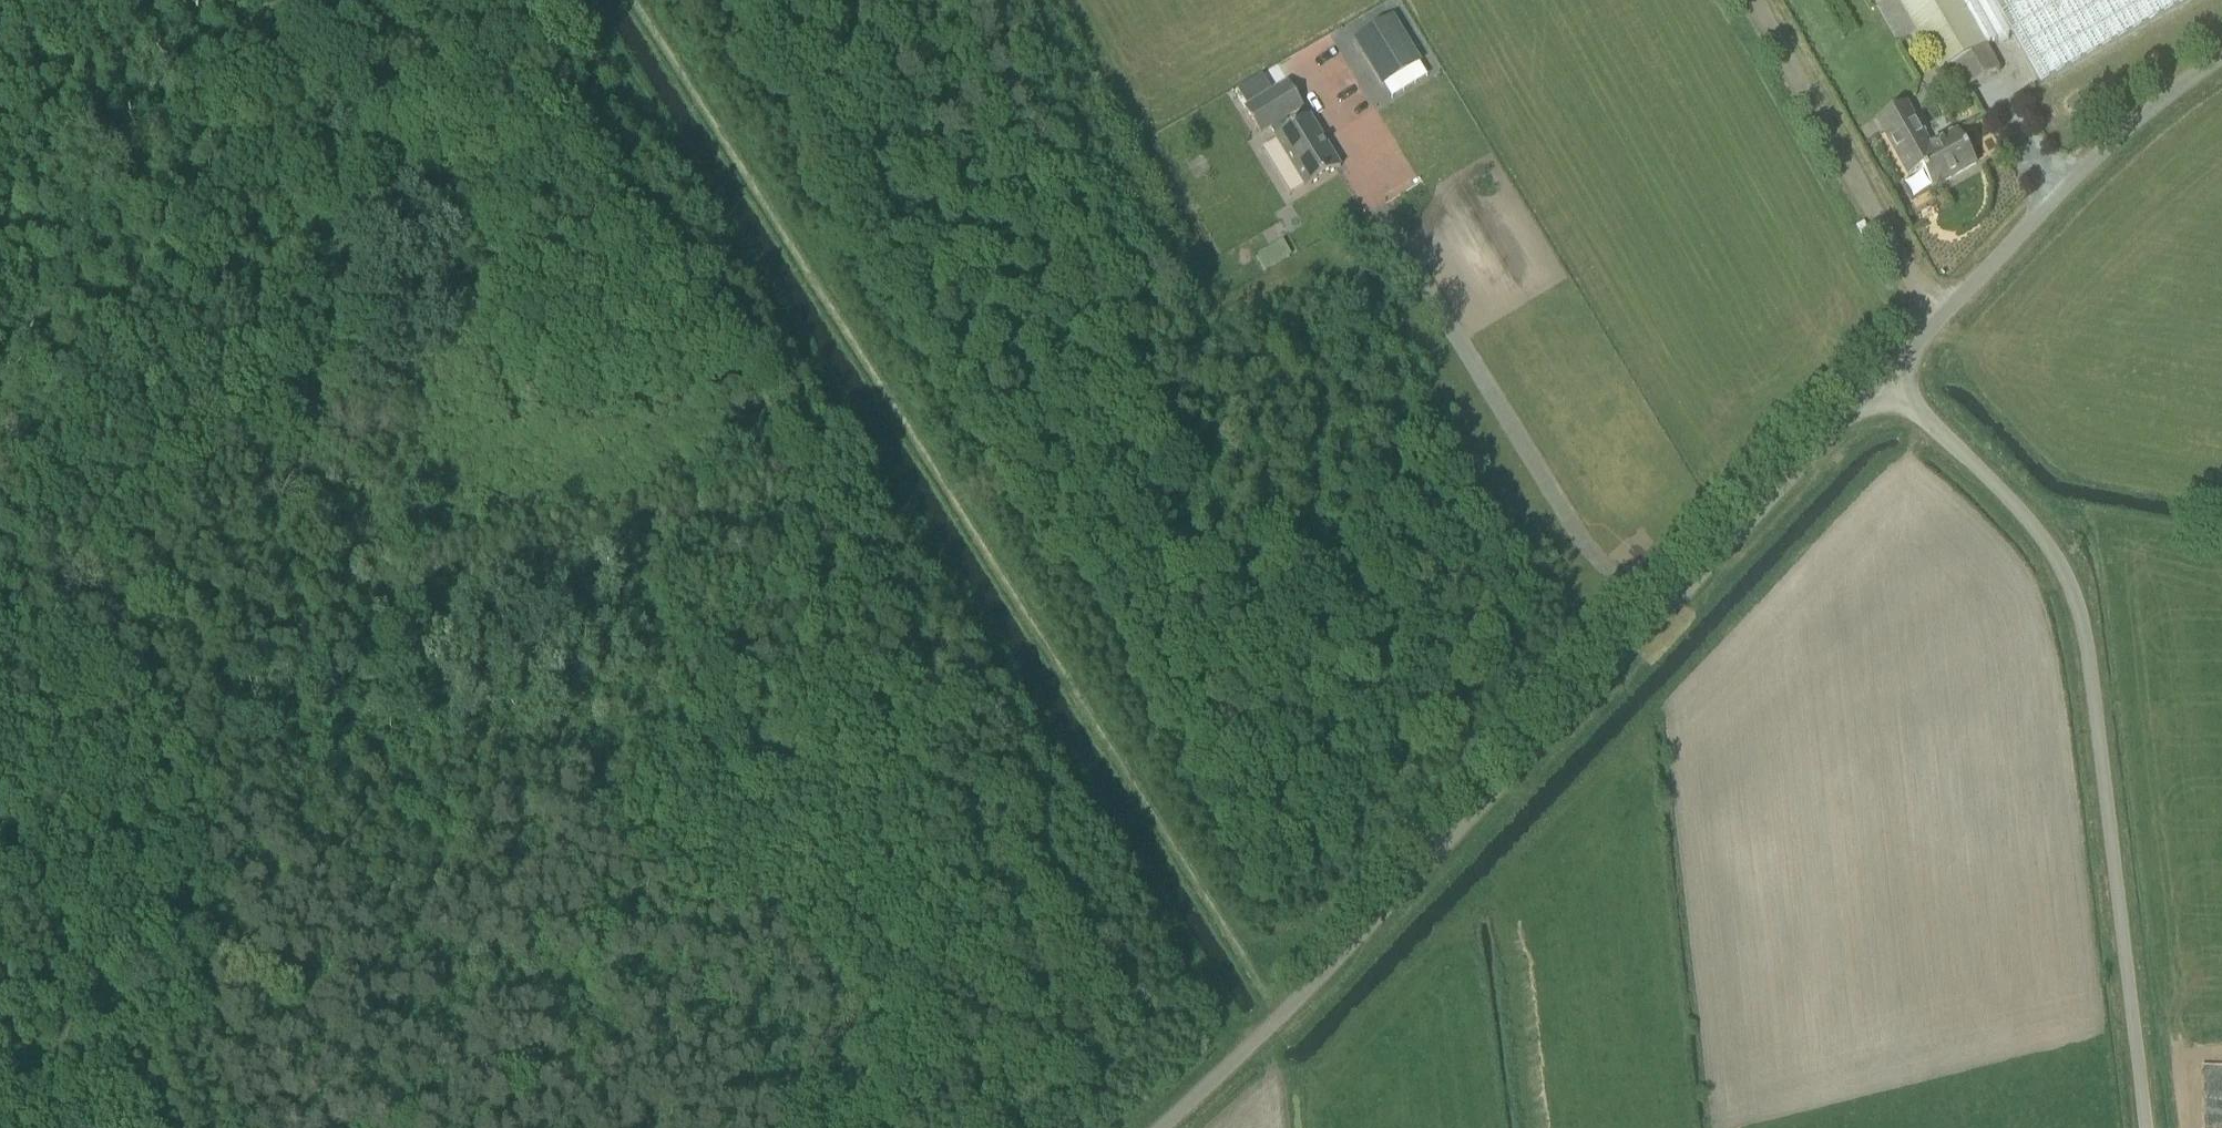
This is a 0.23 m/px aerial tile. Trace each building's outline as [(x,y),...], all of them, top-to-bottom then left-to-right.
[(1940,72),(1985,46),(2013,32),(2044,85),(2195,0),(1898,0),(1940,72)] [(1392,16),(1354,40),(1382,86),(1420,62),(1392,16)] [(1262,78),(1237,93),(1246,108),(1261,134),(1272,128),(1278,137),(1275,139),(1305,189),(1339,169),(1290,86),(1288,84),(1271,94),(1262,78)] [(1913,117),(1884,134),(1908,176),(1922,169),(1933,189),(1976,164),(1957,132),(1955,133),(1952,131),(1941,137),(1941,141),(1930,147),(1924,136),(1926,133),(1919,120),(1915,120),(1913,117)] [(1292,255),(1284,240),(1257,255),(1266,270),(1292,255)]
